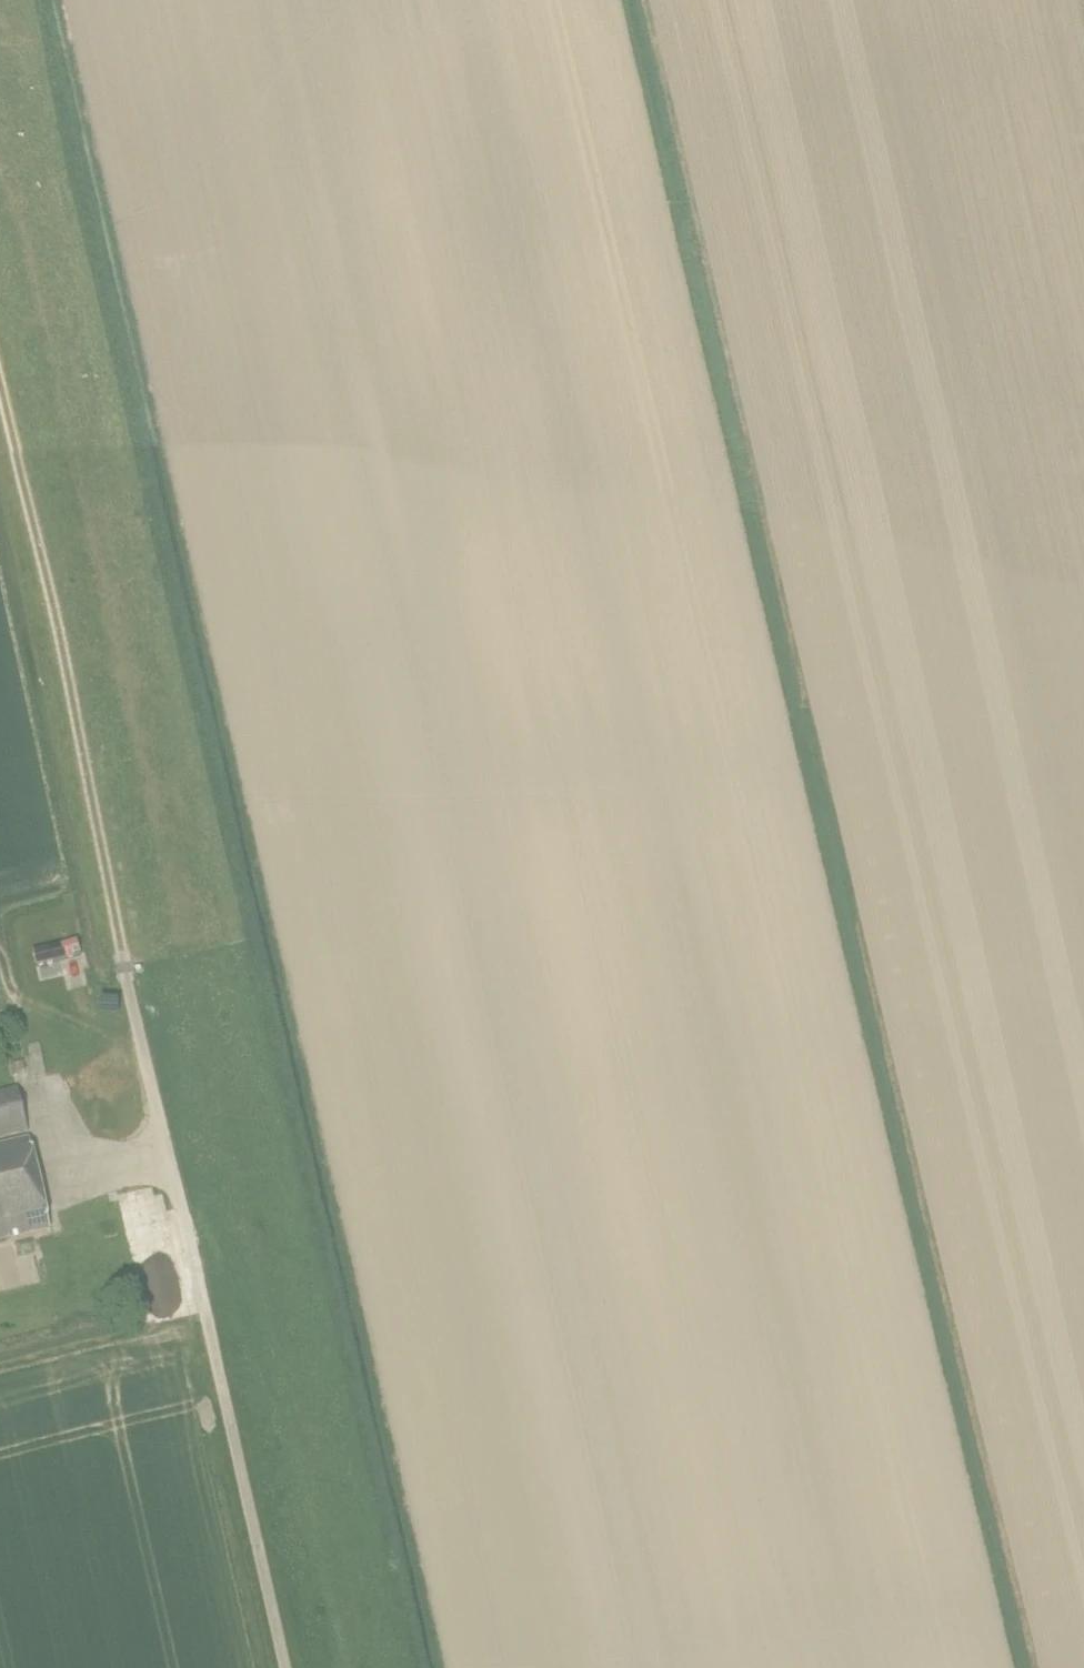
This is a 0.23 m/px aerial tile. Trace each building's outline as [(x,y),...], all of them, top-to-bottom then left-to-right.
[(37,966),(81,955),(78,940),(33,951),(37,966)] [(13,1072),(26,1068),(23,1059),(10,1063),(13,1072)] [(17,1085),(0,1090),(0,1137),(28,1130),(17,1085)] [(29,1135),(0,1142),(0,1237),(52,1224),(29,1135)]
